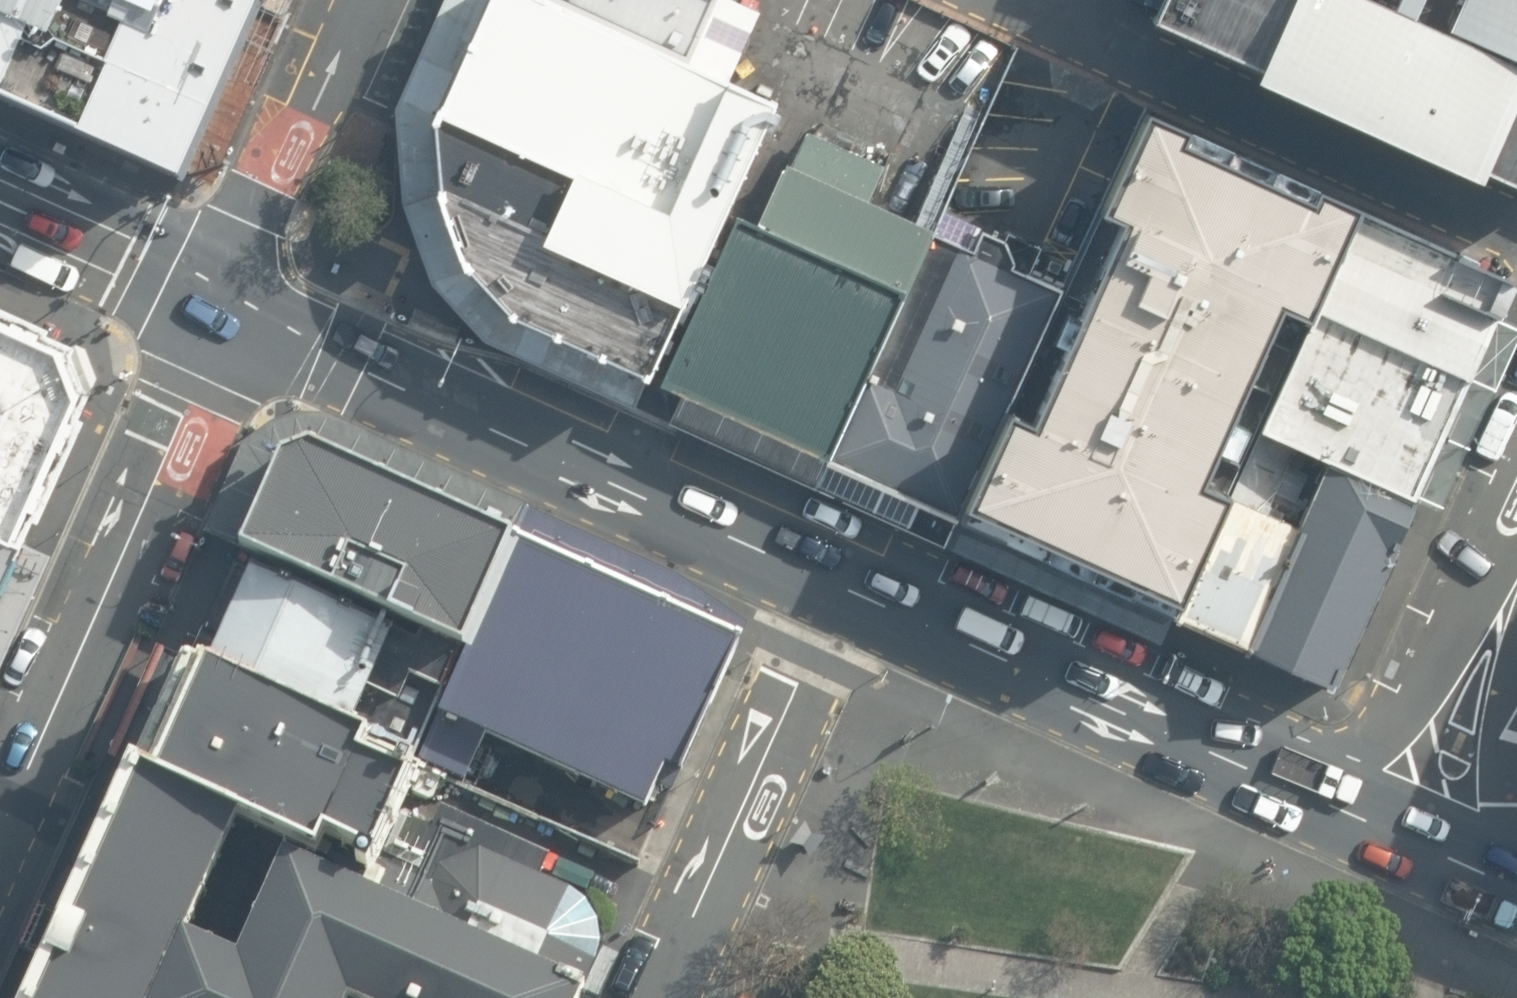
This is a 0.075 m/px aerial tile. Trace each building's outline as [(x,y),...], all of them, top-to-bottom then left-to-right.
[(193,180),(264,0),(0,0),(0,105),(193,180)] [(775,103),(683,60),(551,0),(488,0),(433,128),(437,204),(463,278),(510,328),(554,347),(600,367),(644,389),(775,103)] [(683,60),(711,0),(551,0),(683,60)] [(1143,19),(1516,183),(1516,0),(1151,0),(1143,19)] [(956,514),(1176,612),(1230,489),(1198,476),(1278,299),(1308,313),(1357,204),(1359,200),(1142,104),(1098,204),(1122,214),(1029,416),(1008,407),(956,514)] [(661,378),(830,456),(934,227),(872,200),(885,163),(807,129),(791,166),(784,163),(758,223),(736,214),(661,378)] [(1257,427),(1419,498),(1515,274),(1357,204),(1308,313),(1257,427)] [(830,456),(956,514),(1008,407),(1065,291),(1029,275),(1042,245),(1008,231),(1002,238),(942,211),(934,227),(830,456)] [(96,398),(79,340),(0,308),(0,538),(21,547),(96,398)] [(530,516),(300,418),(238,546),(237,546),(421,630),(470,651),(530,516)] [(1419,498),(1257,427),(1230,489),(1176,612),(1325,680),(1330,681),(1334,679),(1419,498)] [(740,607),(530,516),(470,651),(421,761),(630,857),(740,607)] [(0,538),(0,592),(21,547),(0,538)] [(421,630),(237,546),(189,656),(372,740),(421,630)] [(372,740),(189,656),(137,776),(371,886),(421,761),(372,740)] [(137,776),(38,997),(567,997),(600,921),(583,898),(546,874),(451,832),(417,907),(371,886),(137,776)]
